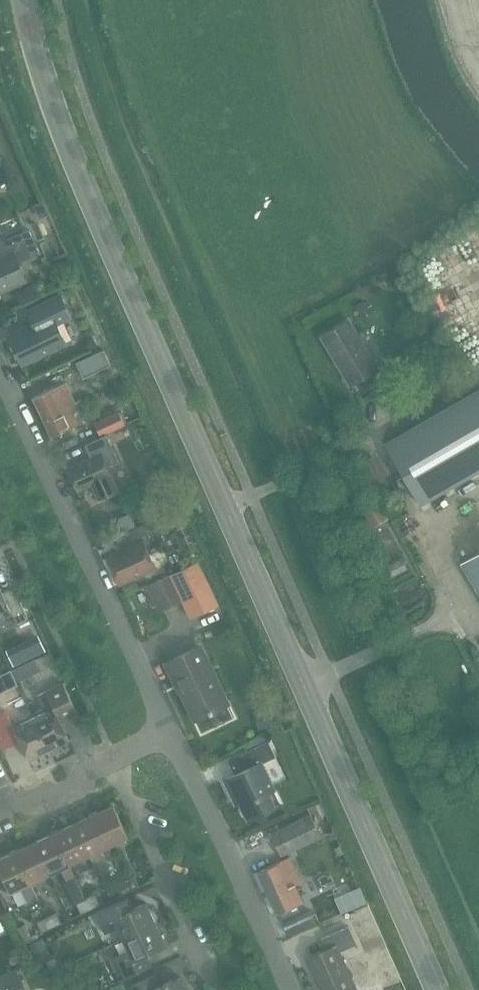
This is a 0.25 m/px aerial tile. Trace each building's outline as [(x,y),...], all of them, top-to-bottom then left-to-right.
[(9,179),(4,166),(0,167),(0,183),(9,179)] [(43,201),(33,205),(39,219),(49,215),(43,201)] [(25,279),(17,262),(39,252),(28,229),(0,241),(0,250),(3,256),(0,257),(0,291),(25,279)] [(462,243),(473,273),(478,270),(478,237),(462,243)] [(8,335),(22,364),(65,343),(56,323),(70,317),(59,295),(27,310),(33,323),(8,335)] [(321,336),(349,384),(376,368),(347,320),(321,336)] [(85,339),(83,345),(86,352),(97,347),(92,336),(85,339)] [(103,349),(76,362),(82,376),(110,364),(103,349)] [(414,365),(410,378),(419,380),(424,363),(414,365)] [(64,383),(33,398),(33,399),(42,417),(73,403),(64,383)] [(383,443),(419,505),(478,471),(478,388),(383,443)] [(73,403),(42,417),(42,418),(51,437),(83,422),(82,420),(88,417),(80,399),(73,403)] [(97,432),(99,435),(124,424),(122,421),(118,412),(93,423),(97,432)] [(66,468),(77,491),(92,484),(99,498),(117,490),(106,466),(118,461),(106,434),(100,437),(84,444),(90,457),(66,468)] [(146,495),(126,504),(130,512),(133,520),(154,510),(146,495)] [(360,508),(371,528),(389,519),(378,499),(360,508)] [(130,512),(118,517),(125,531),(136,525),(133,520),(130,512)] [(106,556),(119,583),(154,567),(142,540),(149,537),(143,523),(115,537),(121,549),(106,556)] [(459,561),(478,594),(478,549),(459,561)] [(421,552),(414,556),(419,565),(427,561),(421,552)] [(170,574),(148,584),(160,609),(182,599),(190,617),(217,604),(196,561),(170,574)] [(11,613),(17,626),(28,620),(14,591),(3,596),(0,589),(0,619),(11,613)] [(21,643),(6,651),(13,667),(29,659),(21,643)] [(166,663),(174,679),(176,678),(195,719),(226,704),(198,647),(166,663)] [(20,665),(11,670),(15,677),(17,681),(26,677),(24,673),(20,665)] [(44,708),(31,714),(49,750),(69,741),(60,722),(77,713),(62,682),(37,695),(44,708)] [(267,708),(252,712),(258,730),(272,726),(267,708)] [(4,737),(6,740),(16,735),(28,760),(49,750),(31,714),(11,724),(5,710),(0,712),(0,739),(4,737)] [(241,754),(247,768),(222,780),(229,795),(235,793),(241,805),(240,809),(243,816),(247,817),(248,819),(280,803),(261,763),(274,756),(267,741),(241,754)] [(113,805),(93,815),(108,845),(127,836),(113,805)] [(93,815),(73,824),(88,855),(101,849),(106,860),(113,857),(108,845),(93,815)] [(269,833),(280,855),(320,837),(309,815),(269,833)] [(73,824),(54,833),(73,875),(74,875),(69,864),(88,855),(73,824)] [(54,833),(34,842),(49,873),(60,868),(65,879),(73,875),(54,833)] [(34,842),(15,851),(37,899),(30,883),(49,873),(34,842)] [(15,851),(0,858),(0,872),(9,892),(20,887),(27,903),(37,899),(15,851)] [(294,885),(301,882),(289,857),(257,872),(277,913),(278,912),(295,904),(302,901),(294,885)] [(310,881),(316,893),(331,886),(324,874),(310,881)] [(134,877),(125,881),(130,891),(139,887),(134,877)] [(130,891),(125,881),(114,886),(119,896),(130,891)] [(94,895),(85,899),(90,909),(99,905),(94,895)] [(90,909),(85,899),(76,904),(81,914),(90,909)] [(118,927),(123,939),(155,924),(145,902),(121,913),(116,903),(95,913),(104,933),(118,927)] [(295,904),(278,912),(282,921),(299,913),(295,904)] [(55,913),(46,917),(51,928),(61,924),(55,913)] [(51,928),(46,917),(36,922),(41,933),(51,928)] [(24,923),(17,927),(23,940),(30,936),(24,923)] [(155,924),(123,939),(128,950),(115,956),(125,978),(151,966),(146,955),(165,946),(155,924)] [(356,944),(348,926),(321,938),(325,949),(305,959),(319,989),(352,989),(355,989),(339,952),(356,944)] [(30,944),(39,962),(49,957),(41,939),(30,944)] [(55,959),(47,963),(51,971),(59,967),(55,959)] [(15,989),(23,985),(15,969),(0,976),(0,989),(15,989)] [(179,976),(159,985),(155,974),(131,985),(133,989),(186,989),(179,976)]
